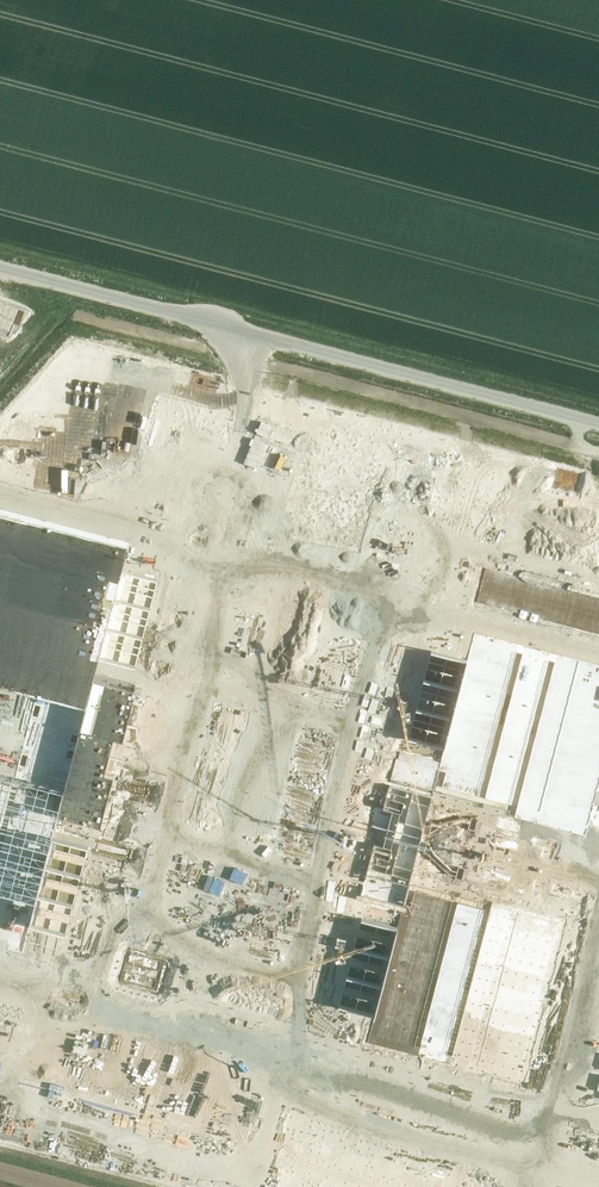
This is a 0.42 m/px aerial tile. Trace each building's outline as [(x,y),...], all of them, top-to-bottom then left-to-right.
[(11,955),(44,824),(114,842),(154,685),(84,667),(116,538),(0,509),(0,952),(11,955)] [(160,581),(125,572),(103,660),(138,669),(160,581)] [(486,631),(454,760),(384,742),(345,899),(414,917),(382,1047),(520,1082),(527,1053),(556,1060),(597,897),(500,873),(508,841),(598,863),(598,659),(486,631)] [(466,659),(430,650),(408,738),(444,747),(466,659)] [(312,849),(339,737),(220,708),(193,820),(312,849)] [(89,846),(53,837),(31,925),(67,934),(89,846)] [(398,930),(362,921),(340,1009),(376,1018),(398,930)] [(533,1082),(586,1093),(588,1083),(582,1082),(584,1075),(537,1065),(533,1082)]
